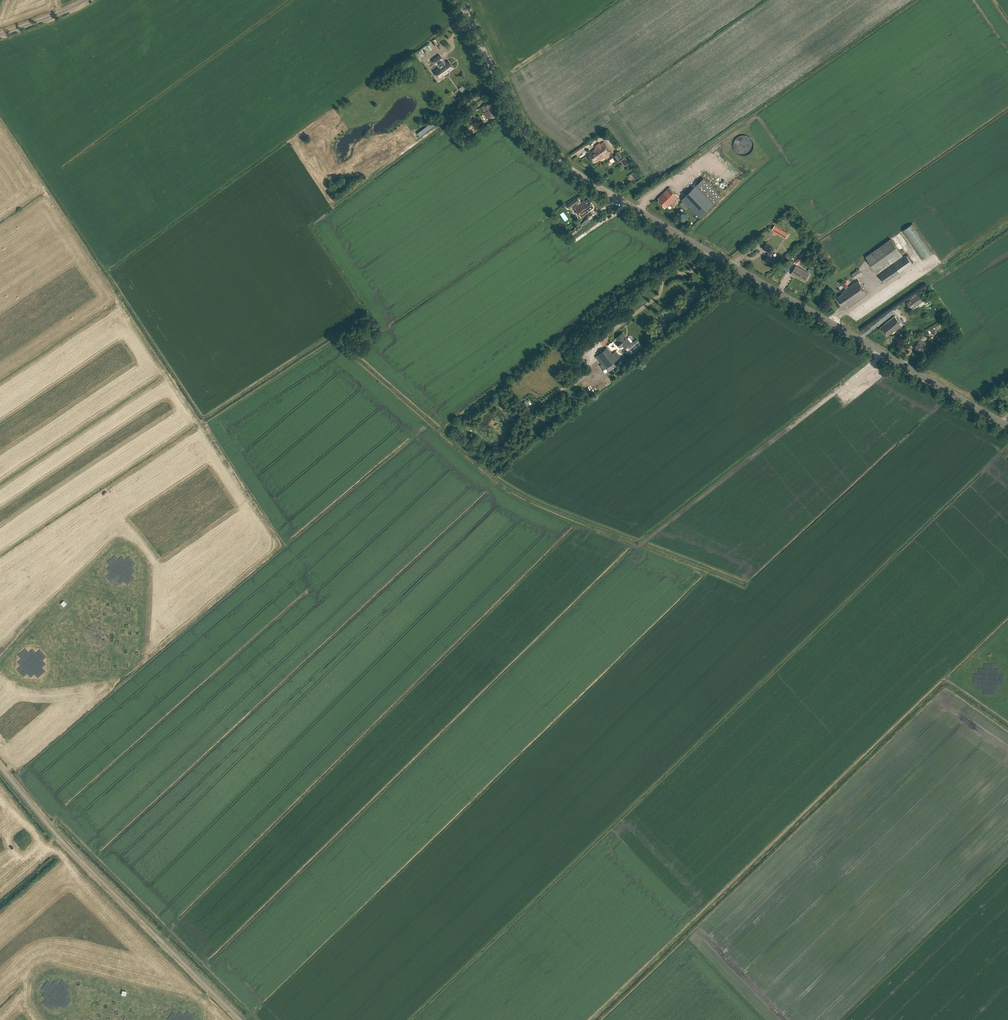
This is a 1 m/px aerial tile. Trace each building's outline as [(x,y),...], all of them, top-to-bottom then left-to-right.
[(454,68),(448,61),(445,63),(443,60),(440,55),(433,60),(436,65),(437,64),(439,68),(434,71),(438,76),(443,73),(445,76),(446,76),(449,74),(449,73),(448,72),(454,68)] [(457,97),(465,92),(461,85),(452,90),(457,97)] [(488,102),(481,107),(488,118),(490,117),(491,118),(495,115),(488,102)] [(754,144),(753,140),(751,138),(748,136),(744,135),(741,135),(738,137),(735,139),(734,143),(734,146),(735,150),(737,152),(740,154),(743,155),(747,155),(750,153),(752,151),(754,147),(754,144)] [(588,154),(593,162),(595,160),(596,162),(600,160),(605,157),(604,156),(611,152),(603,141),(601,143),(600,142),(596,145),(597,146),(595,147),(595,148),(593,149),(593,150),(590,152),(591,153),(588,154)] [(616,154),(612,156),(616,161),(623,156),(619,150),(615,153),(616,154)] [(681,200),(699,218),(721,196),(703,178),(681,200)] [(657,201),(665,208),(669,204),(673,207),(674,206),(672,203),(678,197),(669,187),(658,199),(659,200),(657,201)] [(580,201),(578,197),(566,205),(569,209),(580,201)] [(584,200),(574,207),(582,217),(589,211),(589,210),(594,206),(589,198),(585,201),(584,200)] [(933,252),(913,223),(902,231),(922,260),(933,252)] [(772,230),(781,235),(784,231),(775,225),(772,230)] [(578,230),(576,227),(569,233),(571,236),(578,230)] [(757,239),(761,244),(766,240),(762,235),(757,239)] [(891,239),(866,257),(877,273),(903,255),(891,239)] [(771,257),(775,249),(772,248),(773,246),(766,243),(763,249),(769,252),(764,261),(772,265),(775,259),(771,257)] [(804,255),(796,261),(799,265),(806,258),(804,255)] [(899,271),(899,272),(912,263),(906,255),(878,275),(884,282),(899,271)] [(794,276),(795,275),(805,281),(809,274),(796,266),(791,274),(794,276)] [(859,269),(852,274),(855,279),(862,274),(859,269)] [(846,289),(845,289),(845,290),(842,292),(843,294),(838,297),(846,309),(846,308),(867,294),(858,280),(848,287),(845,283),(843,285),(846,289)] [(906,303),(911,310),(923,301),(919,294),(906,303)] [(892,334),(895,331),(902,326),(895,316),(881,328),(887,336),(891,333),(892,334)] [(925,337),(931,334),(928,331),(923,334),(919,337),(921,340),(925,337)] [(623,333),(616,338),(619,341),(616,343),(620,348),(622,345),(625,348),(631,343),(623,333)] [(918,342),(915,348),(922,352),(925,347),(923,345),(925,343),(920,340),(918,343),(918,342)] [(620,357),(615,351),(612,354),(607,347),(598,354),(595,356),(605,369),(607,367),(617,360),(620,357)] [(511,415),(514,420),(520,416),(517,411),(511,415)] [(131,575),(135,571),(132,567),(136,564),(129,556),(125,560),(122,556),(118,559),(115,555),(107,562),(110,566),(106,569),(110,573),(106,577),(113,584),(116,581),(120,585),(124,581),(127,585),(135,578),(131,575)] [(20,666),(16,670),(23,677),(27,674),(31,678),(34,674),(38,678),(46,672),(42,668),(46,664),(43,660),(46,657),(40,649),(36,653),(32,649),(29,652),(25,648),(17,655),(21,659),(17,662),(20,666)] [(70,986),(62,980),(59,984),(55,980),(52,984),(48,981),(41,989),(45,992),(42,996),(45,999),(42,1003),(50,1010),(53,1006),(57,1009),(61,1005),(64,1009),(71,1001),(67,998),(71,994),(67,990),(70,986)] [(195,1017),(188,1011),(184,1014),(180,1011),(177,1015),(173,1012),(166,1019),(167,1019),(193,1019),(195,1017)]
